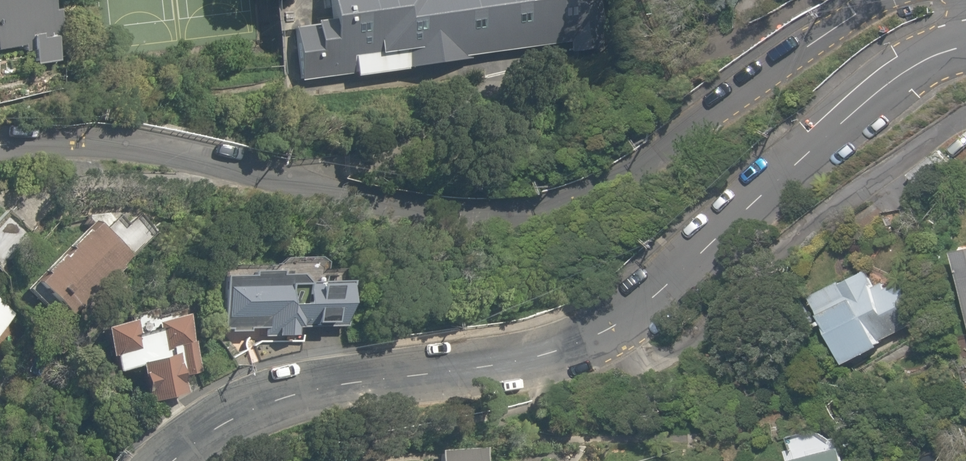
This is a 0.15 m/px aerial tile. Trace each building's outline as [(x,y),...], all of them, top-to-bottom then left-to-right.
[(24,41),(27,60),(58,55),(49,0),(0,0),(0,45),(24,41)] [(591,41),(585,0),(323,0),(326,22),(289,27),(297,82),(591,41)] [(3,209),(0,212),(0,269),(7,275),(38,237),(3,209)] [(128,255),(85,213),(23,278),(66,320),(128,255)] [(338,262),(217,262),(217,330),(337,331),(338,262)] [(864,263),(808,288),(837,355),(912,322),(891,274),(873,282),(864,263)] [(190,304),(86,318),(93,367),(134,362),(139,396),(180,390),(177,369),(198,367),(190,304)] [(760,460),(842,460),(837,442),(760,460)]
